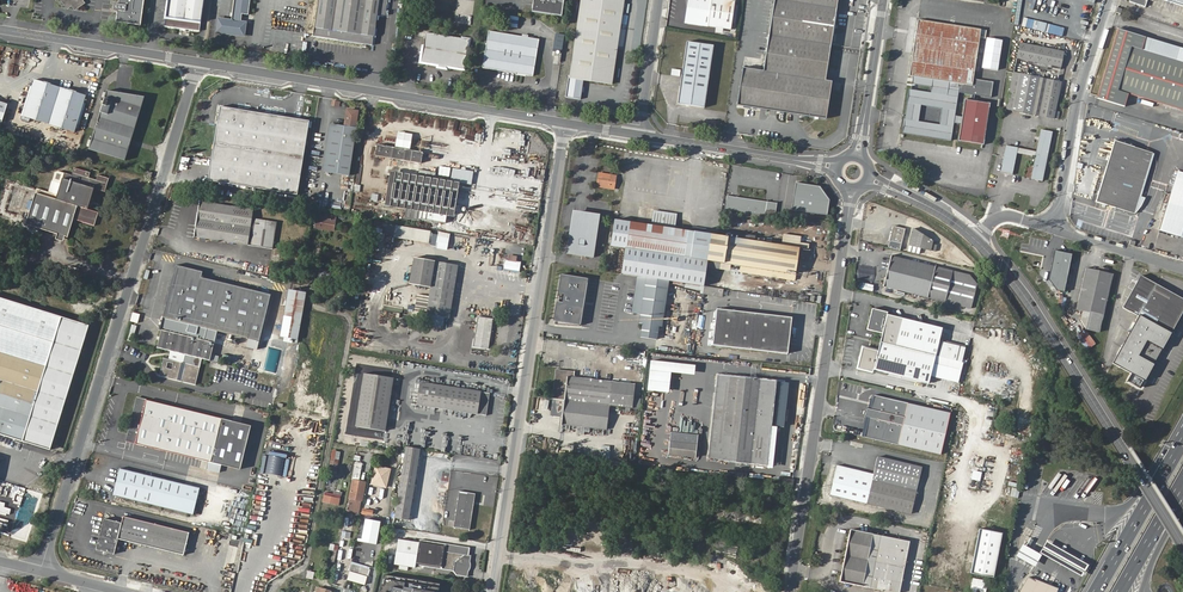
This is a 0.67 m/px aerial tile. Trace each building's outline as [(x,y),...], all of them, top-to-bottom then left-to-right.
[(68,10),(72,7),(75,11),(86,4),(83,0),(61,0),(68,10)] [(116,22),(141,25),(145,0),(120,0),(116,22)] [(165,26),(200,31),(205,0),(168,0),(165,26)] [(232,20),(219,18),(217,31),(244,35),(246,22),(241,22),(242,13),(249,14),(251,0),(235,0),(232,20)] [(312,36),(372,44),(374,28),(385,30),(389,0),(317,0),(312,36)] [(532,11),(561,16),(564,0),(534,0),(532,11)] [(571,78),(614,83),(625,0),(582,0),(571,78)] [(690,10),(686,10),(687,16),(685,16),(686,24),(708,27),(729,30),(733,0),(688,0),(690,10)] [(755,108),(826,118),(832,81),(825,80),(837,0),(774,0),(763,71),(760,70),(755,108)] [(1059,36),(1061,27),(1024,17),(1022,26),(1059,36)] [(960,90),(949,89),(950,84),(973,87),(973,80),(976,64),(978,51),(981,31),(918,22),(910,77),(914,78),(913,86),(931,89),(931,95),(910,91),(903,136),(952,143),(954,126),(961,127),(959,144),(983,148),(990,105),(965,102),(963,118),(956,117),(959,94),(960,90)] [(489,31),(483,67),(534,76),(540,39),(489,31)] [(1142,51),(1146,40),(1117,31),(1097,98),(1125,107),(1129,95),(1177,110),(1180,102),(1182,103),(1182,64),(1142,51)] [(426,32),(421,61),(439,64),(438,66),(447,67),(447,65),(465,68),(470,39),(426,32)] [(555,48),(563,49),(564,34),(556,34),(555,48)] [(1146,40),(1142,51),(1182,64),(1182,51),(1146,40)] [(685,43),(677,105),(704,109),(712,46),(685,43)] [(1014,44),(1012,60),(1056,67),(1059,51),(1014,44)] [(737,105),(755,108),(760,70),(743,67),(737,105)] [(1010,74),(1003,112),(1053,121),(1059,83),(1010,74)] [(993,83),(973,80),(973,87),(950,84),(949,89),(960,90),(959,94),(991,99),(993,83)] [(34,81),(23,118),(74,133),(86,96),(34,81)] [(107,91),(89,150),(125,162),(143,102),(107,91)] [(297,195),(309,122),(220,107),(208,181),(297,195)] [(358,127),(359,113),(347,111),(345,125),(358,127)] [(358,127),(345,125),(344,129),(330,127),(323,174),(350,179),(358,127)] [(1005,148),(1001,176),(1012,178),(1016,155),(1036,158),(1031,182),(1043,184),(1052,134),(1041,132),(1037,153),(1005,148)] [(1115,142),(1104,176),(1124,182),(1116,208),(1132,213),(1151,153),(1115,142)] [(423,152),(377,145),(376,156),(422,163),(423,152)] [(88,182),(89,180),(91,175),(75,170),(72,177),(59,173),(55,175),(53,184),(56,185),(53,196),(37,191),(36,195),(26,227),(68,240),(74,221),(94,228),(99,214),(87,210),(94,191),(105,195),(109,181),(98,177),(97,182),(96,185),(88,182)] [(460,183),(391,172),(385,206),(405,209),(404,216),(445,223),(447,216),(454,217),(460,183)] [(618,176),(601,173),(599,186),(616,189),(618,176)] [(1158,231),(1182,239),(1182,175),(1176,173),(1158,231)] [(1124,182),(1104,176),(1096,202),(1116,208),(1124,182)] [(819,185),(796,182),(792,209),(827,214),(829,199),(819,185)] [(767,202),(729,196),(727,204),(736,205),(736,209),(726,208),(726,211),(765,217),(767,202)] [(194,201),(189,237),(267,250),(271,222),(250,219),(247,241),(243,241),(248,209),(194,201)] [(602,217),(576,213),(570,253),(595,257),(602,217)] [(318,214),(315,227),(333,231),(336,217),(318,214)] [(705,291),(705,289),(707,278),(709,267),(710,261),(715,235),(713,235),(713,231),(708,231),(708,229),(695,227),(694,232),(676,229),(677,223),(654,219),(653,225),(617,220),(613,246),(627,248),(623,274),(640,277),(670,281),(677,282),(676,286),(705,291)] [(398,226),(379,223),(377,233),(396,236),(398,226)] [(894,225),(890,240),(901,243),(905,228),(894,225)] [(436,233),(398,226),(396,236),(396,238),(433,245),(435,235),(436,233)] [(929,250),(931,244),(932,239),(913,227),(909,245),(929,250)] [(728,237),(722,236),(715,235),(710,261),(709,267),(722,270),(732,271),(733,265),(743,266),(742,273),(795,281),(802,238),(783,236),(782,245),(756,241),(757,237),(748,236),(747,240),(735,238),(735,234),(729,233),(728,237)] [(451,239),(440,236),(438,249),(449,251),(451,239)] [(1064,292),(1072,254),(1055,250),(1048,279),(1057,290),(1064,292)] [(508,260),(506,269),(522,272),(524,262),(516,261),(517,256),(508,255),(508,260)] [(890,255),(882,287),(971,309),(977,284),(969,275),(890,255)] [(416,313),(429,315),(452,319),(461,265),(416,258),(412,285),(434,288),(432,297),(419,295),(416,313)] [(163,261),(157,286),(168,288),(173,264),(163,261)] [(176,267),(163,319),(259,344),(271,297),(201,279),(203,273),(176,267)] [(1113,274),(1085,267),(1076,309),(1082,311),(1080,320),(1085,329),(1099,333),(1113,274)] [(67,275),(77,279),(79,271),(69,268),(67,275)] [(591,278),(564,274),(556,324),(583,326),(591,278)] [(1144,380),(1182,309),(1182,299),(1140,276),(1123,307),(1139,315),(1113,363),(1144,380)] [(670,281),(640,277),(635,312),(643,314),(642,324),(645,324),(643,337),(659,340),(661,326),(664,326),(670,281)] [(305,295),(289,292),(280,338),(297,341),(305,295)] [(77,358),(86,328),(0,301),(0,334),(77,358)] [(794,318),(719,310),(715,346),(790,354),(794,318)] [(872,310),(867,331),(881,335),(879,343),(935,357),(961,364),(965,349),(939,342),(942,329),(887,316),(887,313),(872,310)] [(480,316),(475,346),(491,348),(496,318),(480,316)] [(281,330),(282,321),(275,320),(274,329),(281,330)] [(157,336),(159,328),(149,327),(148,334),(157,336)] [(157,348),(181,354),(185,355),(210,362),(214,344),(162,331),(157,348)] [(22,444),(24,435),(29,436),(26,445),(48,451),(77,358),(0,334),(0,437),(22,444)] [(876,351),(863,348),(857,370),(873,373),(873,371),(928,385),(935,357),(879,343),(876,351)] [(695,364),(650,359),(647,389),(668,392),(670,372),(694,374),(695,364)] [(182,365),(178,364),(164,360),(159,378),(195,386),(199,369),(182,365)] [(558,371),(555,400),(610,406),(613,383),(577,378),(577,373),(558,371)] [(367,373),(358,426),(386,431),(396,378),(367,373)] [(720,377),(713,461),(769,466),(777,383),(720,377)] [(481,393),(424,383),(420,405),(488,416),(492,395),(481,393)] [(637,385),(613,383),(610,406),(635,409),(637,385)] [(867,427),(900,435),(908,403),(875,395),(872,410),(870,417),(867,427)] [(136,400),(126,442),(239,472),(250,428),(136,400)] [(610,406),(555,400),(554,411),(556,411),(556,415),(564,416),(563,422),(608,427),(610,406)] [(908,403),(898,445),(940,455),(950,413),(908,403)] [(898,445),(900,435),(867,427),(865,437),(898,445)] [(673,433),(671,456),(698,459),(700,436),(673,433)] [(405,446),(393,517),(408,519),(421,448),(405,446)] [(338,471),(340,451),(331,450),(329,471),(338,471)] [(313,496),(319,464),(267,454),(261,486),(313,496)] [(873,475),(866,505),(911,516),(921,469),(877,459),(873,475)] [(390,469),(375,465),(371,485),(386,488),(390,469)] [(873,475),(837,466),(830,497),(866,505),(873,475)] [(700,468),(699,475),(780,484),(780,477),(700,468)] [(122,469),(115,496),(193,516),(200,490),(122,469)] [(362,501),(365,482),(352,480),(349,495),(349,498),(362,501)] [(460,490),(453,527),(469,529),(474,506),(476,506),(477,501),(475,501),(476,493),(460,490)] [(334,498),(334,495),(326,493),(323,503),(324,503),(322,510),(330,511),(330,509),(329,509),(330,504),(339,506),(340,500),(334,498)] [(361,501),(349,498),(347,505),(360,507),(361,501)] [(0,507),(0,516),(15,506),(11,500),(0,507)] [(84,513),(92,515),(94,506),(86,504),(84,513)] [(358,513),(360,507),(347,505),(346,511),(358,513)] [(27,507),(26,507),(25,508),(24,510),(24,513),(24,515),(24,516),(26,517),(28,518),(30,519),(31,519),(32,519),(34,518),(35,517),(36,516),(36,514),(37,513),(37,511),(36,510),(35,508),(34,507),(33,506),(31,506),(30,506),(28,506),(27,507)] [(5,517),(4,518),(3,519),(2,521),(2,524),(2,525),(2,529),(4,531),(7,534),(10,535),(11,535),(14,535),(17,534),(20,531),(21,530),(22,527),(22,524),(22,522),(21,519),(19,517),(17,516),(16,515),(14,515),(13,514),(11,514),(10,515),(8,515),(7,516),(5,517)] [(376,545),(380,522),(365,519),(361,542),(376,545)] [(119,542),(123,543),(129,521),(124,520),(122,527),(110,523),(102,554),(115,558),(119,542)] [(129,521),(123,543),(184,558),(189,537),(129,521)] [(102,554),(110,523),(105,522),(96,553),(102,554)] [(993,577),(1002,533),(980,528),(971,572),(993,577)] [(840,583),(885,591),(900,591),(910,542),(851,530),(840,583)] [(468,555),(470,548),(447,545),(420,540),(420,543),(398,539),(394,564),(415,567),(416,564),(454,571),(456,575),(468,577),(469,571),(470,569),(471,567),(471,565),(470,560),(471,556),(468,555)] [(1089,565),(1047,541),(1040,553),(1082,577),(1089,565)] [(1042,555),(1023,544),(1016,556),(1035,567),(1042,555)] [(927,562),(936,563),(938,556),(929,554),(927,562)] [(368,571),(354,566),(352,571),(366,577),(368,571)] [(308,571),(306,578),(314,580),(315,572),(308,571)] [(358,584),(364,586),(366,578),(350,572),(347,580),(358,584)] [(1029,576),(1021,591),(1053,591),(1055,589),(1050,587),(1052,585),(1047,583),(1046,585),(1029,576)] [(440,586),(384,577),(382,591),(439,591),(440,586)] [(973,591),(986,591),(989,581),(973,578),(970,591),(973,591)]
